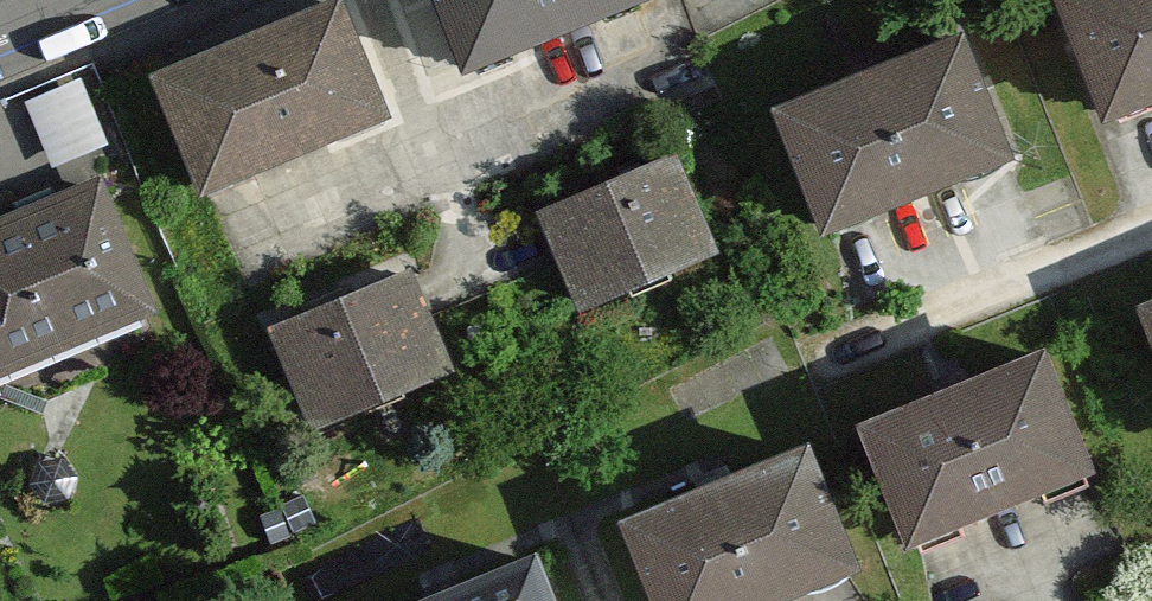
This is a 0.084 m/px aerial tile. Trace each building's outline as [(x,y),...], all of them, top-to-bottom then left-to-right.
[(472,90),(655,21),(647,0),(438,0),(472,90)] [(1105,120),(1151,101),(1151,0),(1057,0),(1105,120)] [(160,89),(207,205),(391,131),(344,15),(160,89)] [(770,114),(816,233),(1002,161),(956,42),(770,114)] [(87,72),(34,91),(55,153),(109,134),(87,72)] [(551,222),(591,323),(728,269),(688,169),(551,222)] [(156,320),(101,191),(0,233),(0,385),(156,320)] [(279,339),(318,439),(456,385),(416,285),(279,339)] [(878,431),(923,540),(1093,471),(1048,361),(878,431)] [(657,600),(765,600),(857,563),(809,447),(625,522),(657,600)] [(531,564),(445,600),(546,600),(531,564)]
